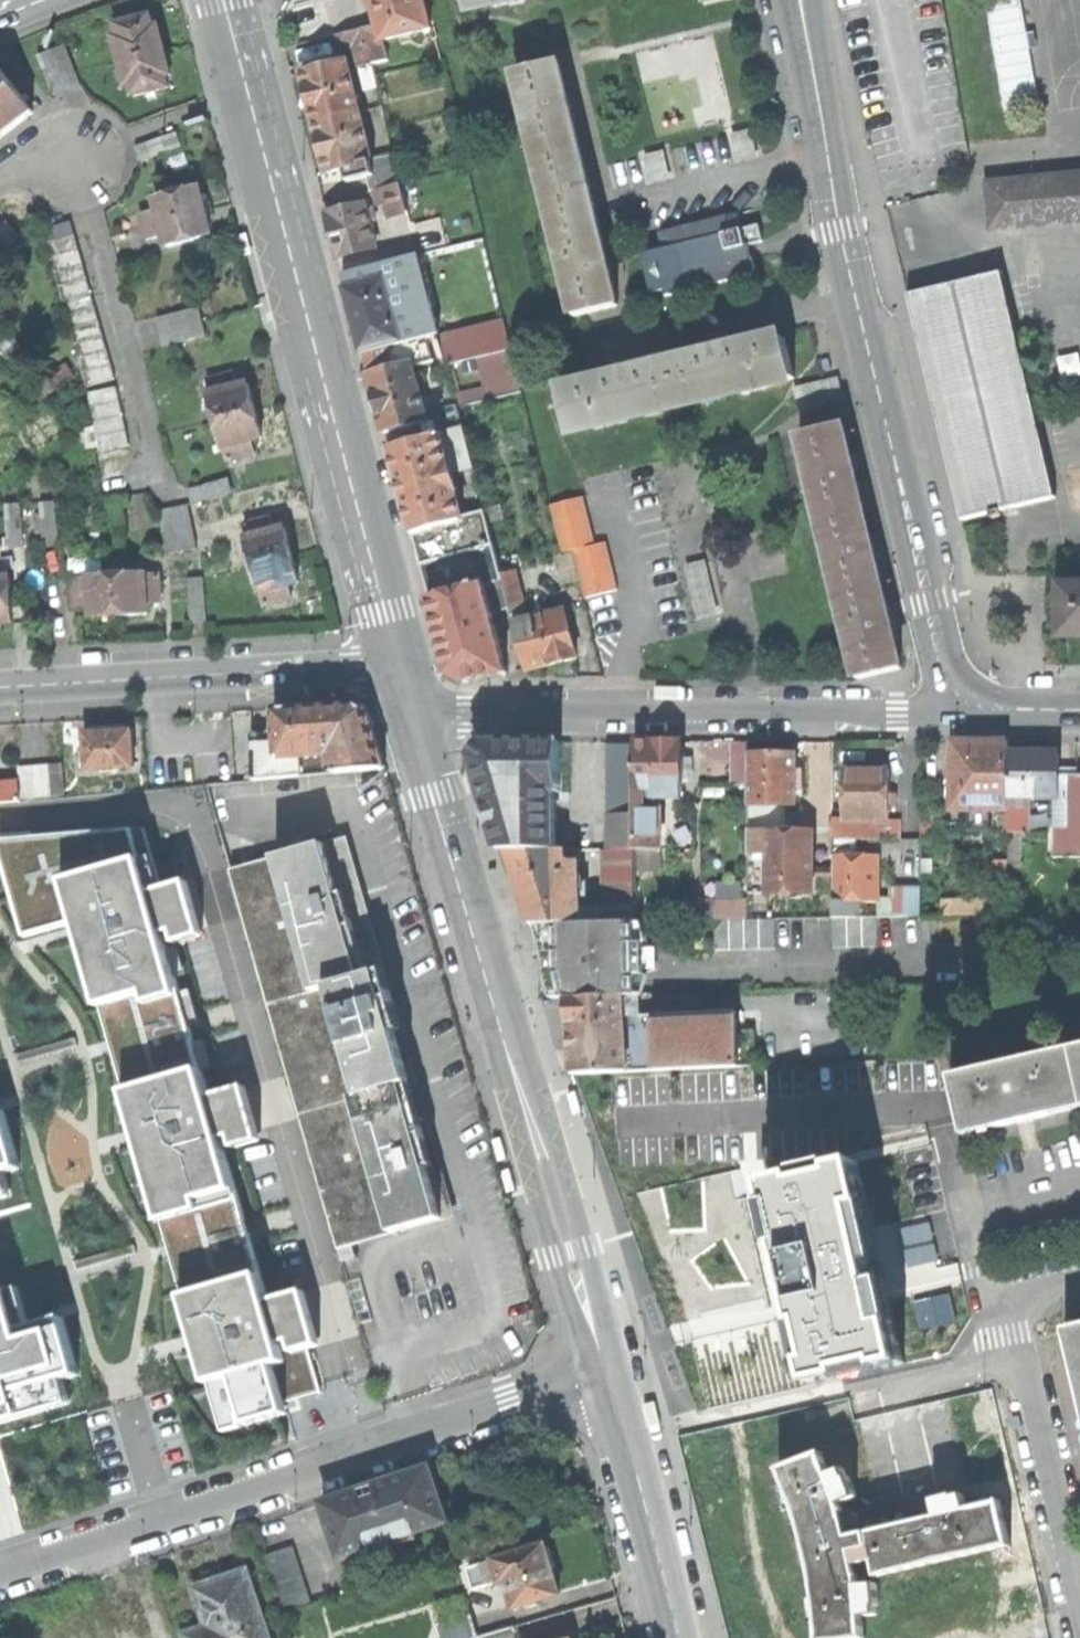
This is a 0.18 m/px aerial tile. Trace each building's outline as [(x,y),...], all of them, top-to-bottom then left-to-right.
[(382,41),(384,40),(432,29),(424,0),(372,0),(373,5),(379,26),(382,41)] [(470,10),(495,4),(495,2),(505,0),(468,0),(470,10)] [(1002,101),(1035,97),(1025,0),(992,0),(1002,101)] [(133,84),(136,95),(169,87),(166,76),(172,75),(165,48),(160,26),(154,27),(152,17),(119,25),(121,35),(116,36),(128,86),(133,84)] [(365,29),(373,64),(389,60),(384,40),(382,41),(379,26),(365,29)] [(365,29),(337,36),(341,53),(352,50),(357,70),(373,66),(373,64),(365,29)] [(38,57),(53,96),(81,86),(66,46),(38,57)] [(320,61),(322,70),(335,67),(332,58),(320,61)] [(517,72),(537,154),(579,143),(569,100),(560,62),(517,72)] [(317,123),(360,114),(347,64),(335,67),(322,70),(305,74),(311,98),(317,123)] [(33,113),(0,69),(0,138),(33,113)] [(345,169),(372,163),(371,159),(360,114),(317,123),(323,148),(329,173),(345,169)] [(139,148),(143,162),(183,149),(179,135),(139,148)] [(556,234),(576,230),(580,246),(603,240),(589,185),(579,143),(537,154),(556,234)] [(384,188),(402,184),(394,153),(371,159),(372,163),(345,169),(348,182),(368,177),(371,191),(376,190),(384,188)] [(992,228),(1079,220),(1079,173),(988,181),(992,228)] [(384,188),(387,201),(391,215),(408,211),(402,184),(384,188)] [(166,236),(169,247),(212,236),(206,212),(200,188),(157,199),(160,210),(143,214),(150,240),(166,236)] [(387,201),(384,188),(376,190),(379,203),(387,201)] [(333,237),(338,258),(377,248),(366,205),(328,214),(333,237)] [(653,294),(654,299),(743,277),(736,249),(750,246),(746,229),(728,234),(724,218),(646,237),(650,253),(630,258),(639,297),(653,294)] [(24,244),(7,220),(0,225),(0,262),(24,244)] [(42,230),(89,388),(116,380),(70,222),(42,230)] [(556,234),(576,316),(618,306),(610,271),(603,240),(580,246),(576,230),(556,234)] [(390,299),(393,310),(431,301),(419,255),(343,274),(347,289),(385,280),(386,284),(393,282),(396,294),(394,298),(390,299)] [(908,294),(962,520),(991,513),(992,518),(1002,516),(1001,510),(1056,496),(1002,272),(908,294)] [(393,310),(390,299),(386,284),(385,280),(347,289),(353,311),(359,333),(397,323),(393,310)] [(396,294),(393,282),(386,284),(390,299),(394,298),(396,294)] [(402,344),(428,338),(440,335),(431,301),(393,310),(397,323),(402,344)] [(160,319),(167,348),(209,338),(202,308),(160,319)] [(441,337),(448,366),(511,351),(503,321),(441,337)] [(402,344),(397,323),(359,333),(364,354),(402,344)] [(402,344),(364,354),(369,375),(413,364),(413,366),(434,361),(428,338),(402,344)] [(771,385),(796,379),(786,339),(728,353),(726,346),(718,348),(711,350),(713,356),(674,366),(684,406),(706,400),(705,398),(770,383),(771,385)] [(413,366),(413,364),(369,375),(377,403),(384,433),(428,421),(413,366)] [(684,406),(674,366),(637,375),(635,368),(626,370),(619,372),(621,379),(562,392),(572,432),(596,426),(596,425),(661,409),(661,411),(684,406)] [(209,381),(230,461),(256,454),(252,441),(264,438),(257,411),(250,384),(239,386),(236,374),(209,381)] [(90,393),(104,451),(131,445),(118,387),(90,393)] [(439,434),(464,428),(459,405),(433,412),(439,434)] [(801,435),(820,516),(863,505),(853,461),(844,424),(801,435)] [(464,428),(439,434),(447,465),(450,465),(452,473),(475,467),(464,428)] [(495,545),(486,510),(462,517),(456,492),(457,491),(452,473),(450,465),(447,465),(439,434),(390,447),(405,505),(421,565),(495,545)] [(573,552),(595,547),(583,499),(551,507),(563,555),(573,552)] [(42,503),(46,547),(61,545),(57,502),(42,503)] [(7,505),(10,548),(27,547),(24,504),(7,505)] [(863,608),(887,602),(873,545),(863,505),(820,516),(840,598),(859,593),(863,608)] [(162,514),(172,555),(200,548),(191,507),(162,514)] [(246,524),(266,605),(292,599),(288,584),(300,581),(294,554),(287,529),(276,532),(272,518),(246,524)] [(484,585),(492,614),(511,609),(510,604),(503,574),(495,545),(421,565),(431,600),(484,585)] [(573,552),(585,601),(617,593),(606,545),(595,547),(573,552)] [(503,574),(510,604),(523,601),(516,571),(503,574)] [(79,580),(80,607),(94,607),(95,618),(121,616),(150,615),(149,603),(163,603),(161,576),(149,577),(149,574),(93,576),(93,579),(79,580)] [(14,622),(12,577),(0,577),(0,622),(14,622)] [(190,579),(193,622),(208,621),(206,578),(190,579)] [(507,673),(492,614),(484,585),(431,600),(442,640),(451,675),(465,683),(497,676),(507,673)] [(1061,636),(1079,636),(1079,586),(1061,586),(1061,636)] [(863,608),(859,593),(840,598),(860,679),(903,668),(895,635),(887,602),(863,608)] [(529,602),(533,618),(550,614),(547,598),(529,602)] [(511,609),(513,615),(526,612),(523,601),(510,604),(511,609)] [(515,623),(527,670),(554,664),(577,658),(565,611),(550,614),(533,618),(515,623)] [(300,759),(310,758),(333,755),(335,777),(385,772),(375,739),(366,708),(274,712),(277,735),(251,738),(256,783),(302,778),(300,759)] [(86,736),(88,773),(134,771),(133,734),(107,735),(86,736)] [(485,799),(500,851),(507,851),(557,850),(556,792),(562,792),(562,742),(484,742),(473,756),(485,799)] [(645,790),(655,790),(682,790),(682,778),(682,758),(682,742),(658,742),(635,742),(635,755),(635,790),(645,790)] [(988,789),(1009,788),(1009,753),(1009,742),(980,742),(954,742),(954,789),(976,789),(976,794),(988,794),(988,789)] [(1009,788),(1009,797),(1027,797),(1059,797),(1059,753),(1033,753),(1009,753),(1009,788)] [(748,804),(785,804),(795,804),(795,754),(769,754),(748,755),(748,804)] [(610,816),(635,816),(635,790),(635,755),(605,755),(606,816),(610,816)] [(312,777),(310,758),(300,759),(302,778),(312,777)] [(691,758),(682,758),(682,778),(691,778),(691,758)] [(889,789),(890,770),(869,770),(845,770),(846,810),(835,810),(835,819),(850,819),(879,819),(895,819),(895,789),(889,789)] [(20,772),(22,800),(35,799),(33,771),(20,772)] [(48,771),(35,771),(37,799),(50,798),(48,771)] [(1079,857),(1079,775),(1068,775),(1068,826),(1057,826),(1056,857),(1079,857)] [(20,805),(18,786),(0,787),(0,782),(0,806),(20,805)] [(976,789),(954,789),(954,810),(1010,810),(1009,797),(1009,788),(988,789),(988,794),(976,794),(976,789)] [(645,790),(635,790),(635,816),(636,850),(636,868),(662,868),(662,808),(645,808),(645,790)] [(682,799),(682,790),(655,790),(655,799),(682,799)] [(1027,797),(1009,797),(1010,810),(1010,833),(1028,832),(1027,797)] [(785,804),(748,804),(748,893),(812,893),(812,839),(791,839),(791,832),(785,832),(785,804)] [(611,850),(636,850),(635,816),(610,816),(611,850)] [(850,832),(850,819),(835,819),(835,832),(850,832)] [(850,838),(857,838),(879,838),(879,819),(850,819),(850,832),(850,838)] [(850,838),(850,832),(835,832),(835,852),(857,851),(857,838),(850,838)] [(146,839),(7,849),(33,936),(90,920),(93,930),(124,1041),(149,1132),(181,1249),(206,1337),(232,1431),(252,1426),(255,1438),(298,1426),(287,1384),(302,1379),(298,1365),(330,1356),(314,1298),(282,1307),(241,1158),(266,1151),(251,1096),(221,1104),(179,954),(211,945),(196,888),(163,897),(146,839)] [(373,924),(350,841),(343,843),(451,1220),(457,1219),(437,1148),(400,1022),(373,924)] [(451,1220),(343,843),(232,874),(339,1252),(353,1248),(451,1220)] [(557,850),(507,851),(516,885),(527,924),(546,924),(636,922),(636,868),(636,850),(611,850),(603,850),(605,908),(581,908),(580,889),(588,889),(587,878),(579,878),(579,860),(567,861),(567,850),(557,850)] [(857,851),(835,852),(835,918),(863,918),(863,902),(879,902),(878,854),(857,854),(857,851)] [(893,889),(893,917),(922,917),(922,888),(893,889)] [(716,901),(716,920),(748,920),(748,901),(716,901)] [(942,903),(943,916),(1009,915),(1009,902),(942,903)] [(547,953),(555,952),(556,969),(556,974),(636,975),(644,975),(644,943),(636,943),(636,922),(546,924),(547,953)] [(552,998),(557,998),(556,974),(556,969),(545,969),(552,998)] [(636,975),(556,974),(557,998),(570,998),(624,996),(637,995),(636,975)] [(739,1067),(738,1032),(737,1012),(641,1016),(641,995),(637,995),(624,996),(629,1072),(739,1067)] [(629,1072),(624,996),(570,998),(571,1030),(573,1074),(629,1072)] [(738,1032),(739,1067),(756,1067),(754,1031),(738,1032)] [(1079,1108),(1079,1082),(1072,1049),(951,1077),(964,1135),(1020,1122),(1079,1108)] [(578,1085),(570,1088),(576,1110),(585,1108),(579,1090),(578,1085)] [(24,1207),(15,1175),(28,1171),(15,1128),(0,1132),(0,1215),(24,1207)] [(502,1164),(511,1162),(504,1139),(496,1141),(501,1160),(502,1164)] [(768,1185),(814,1384),(904,1363),(895,1323),(883,1326),(873,1287),(881,1285),(875,1262),(871,1244),(864,1246),(855,1207),(867,1205),(858,1164),(768,1185)] [(511,1196),(519,1193),(513,1170),(504,1173),(509,1191),(511,1196)] [(353,1248),(339,1252),(343,1265),(357,1261),(353,1248)] [(78,1412),(75,1399),(93,1393),(71,1318),(28,1330),(26,1323),(17,1292),(0,1297),(0,1435),(78,1412)] [(1067,1328),(1079,1385),(1079,1325),(1067,1328)] [(790,1637),(834,1637),(866,1632),(863,1616),(886,1612),(878,1572),(1011,1548),(1000,1487),(904,1505),(907,1518),(820,1534),(815,1507),(858,1500),(852,1466),(829,1470),(825,1449),(758,1461),(790,1637)] [(371,1487),(321,1504),(339,1557),(447,1522),(429,1468),(371,1487)] [(506,1580),(514,1608),(560,1594),(552,1568),(556,1567),(552,1556),(550,1547),(547,1548),(546,1545),(484,1563),(491,1584),(506,1580)] [(265,1555),(284,1611),(311,1602),(292,1546),(265,1555)] [(491,1584),(484,1563),(469,1568),(476,1589),(491,1584)] [(247,1574),(220,1582),(196,1590),(212,1637),(268,1637),(247,1574)] [(441,1637),(476,1637),(478,1637),(472,1614),(438,1624),(441,1637)]
